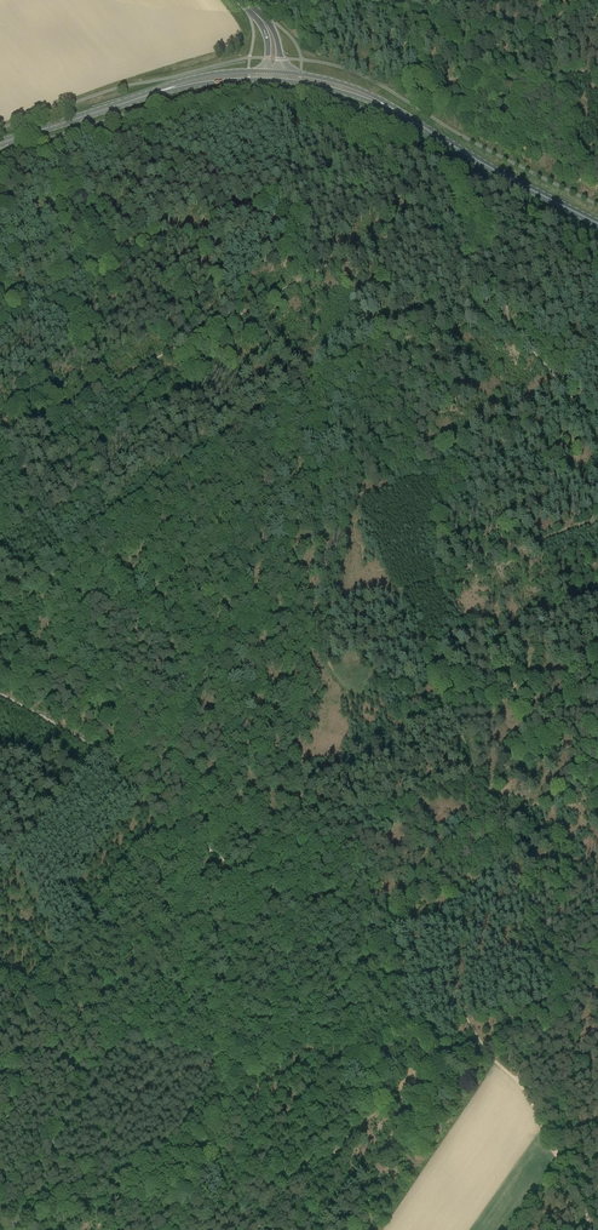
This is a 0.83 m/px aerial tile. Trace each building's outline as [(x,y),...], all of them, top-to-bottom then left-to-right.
[(5,1209),(0,1213),(3,1217),(9,1213),(5,1209)]
